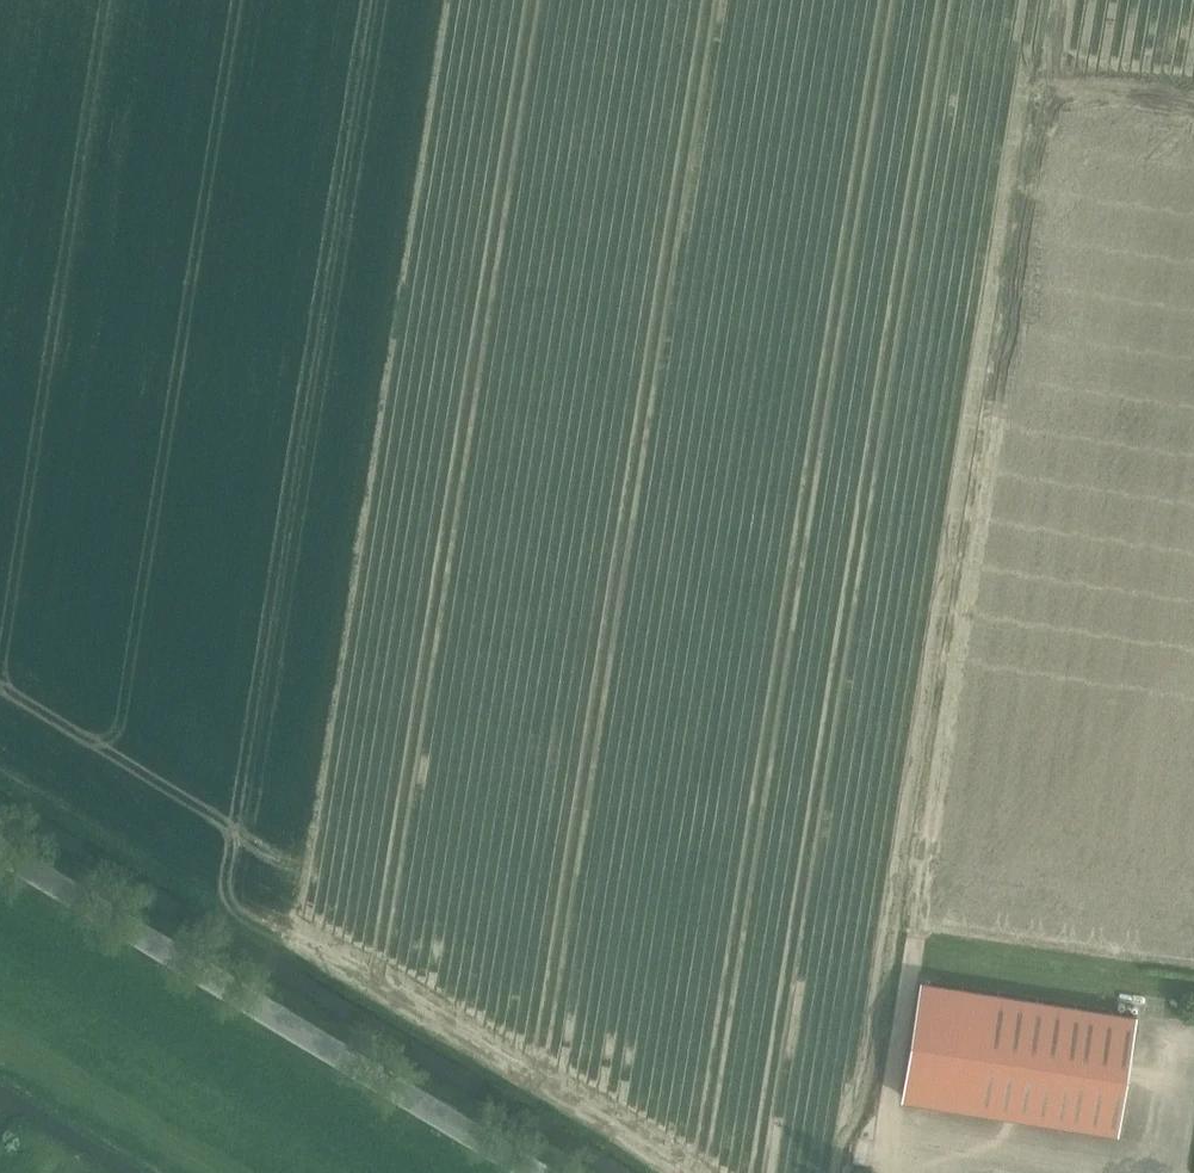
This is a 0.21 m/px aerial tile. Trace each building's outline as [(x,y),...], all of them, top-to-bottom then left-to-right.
[(1138,1012),(920,978),(901,1099),(1119,1133),(1138,1012)]
